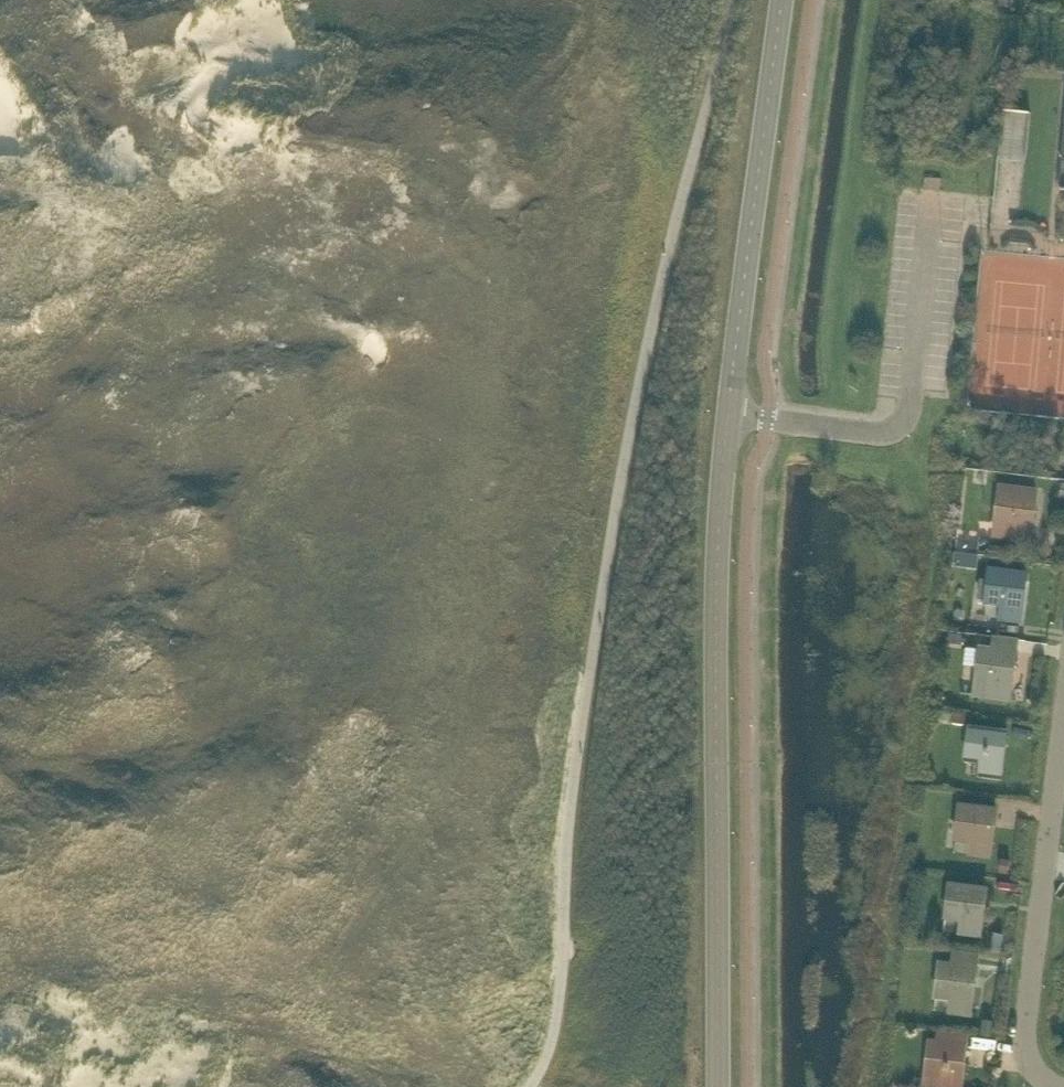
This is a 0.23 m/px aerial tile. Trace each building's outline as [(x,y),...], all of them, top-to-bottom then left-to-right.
[(1035,507),(1036,492),(1000,487),(994,539),(1009,540),(1010,526),(1033,529),(1033,528),(1032,527),(1035,507)] [(978,556),(954,554),(953,567),(976,570),(978,556)] [(991,571),(991,569),(990,568),(985,605),(987,605),(987,603),(1000,605),(998,618),(1020,621),(1022,607),(1023,608),(1023,606),(1022,606),(1026,573),(1025,573),(1025,575),(991,571)] [(976,684),(975,695),(994,698),(1010,700),(1012,686),(1013,687),(1013,685),(1012,685),(1015,662),(1016,655),(1016,652),(991,649),(991,651),(981,650),(981,647),(980,647),(976,684)] [(970,726),(966,763),(967,763),(967,761),(981,763),(979,777),(1000,780),(1002,765),(1003,765),(1003,764),(1002,764),(1006,731),(1005,731),(1005,733),(971,729),(971,726),(970,726)] [(961,808),(961,805),(960,805),(955,842),(957,842),(957,839),(993,844),(993,843),(992,843),(996,809),(995,809),(995,812),(961,808)] [(1000,873),(1007,874),(1009,862),(1002,860),(1000,873)] [(951,887),(951,884),(950,884),(945,921),(947,921),(947,918),(983,923),(983,922),(982,922),(986,888),(985,888),(985,891),(951,887)] [(1000,953),(1002,935),(993,934),(991,952),(1000,953)] [(941,965),(941,963),(940,963),(936,999),(937,999),(937,997),(973,1002),(973,1000),(972,1000),(976,967),(975,967),(975,969),(941,965)] [(984,1023),(982,1036),(992,1038),(994,1025),(984,1023)] [(931,1042),(930,1041),(926,1078),(927,1079),(927,1076),(931,1077),(930,1086),(962,1086),(963,1081),(963,1079),(962,1079),(966,1046),(965,1046),(931,1042)]
